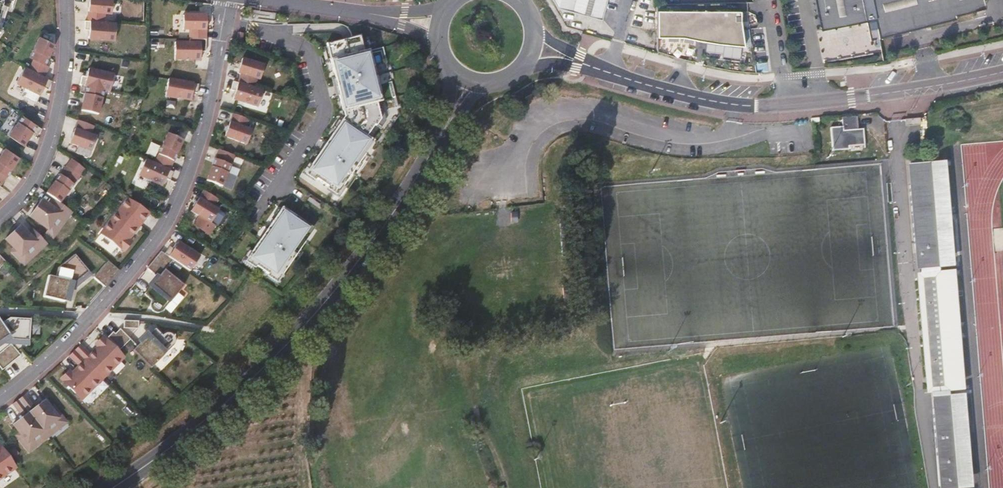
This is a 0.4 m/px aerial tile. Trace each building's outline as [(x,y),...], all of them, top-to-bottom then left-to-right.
[(557,10),(602,21),(607,0),(552,0),(557,10)] [(822,31),(864,23),(859,0),(816,0),(822,31)] [(880,40),(957,20),(957,17),(978,12),(984,2),(983,0),(873,0),(880,40)] [(108,3),(85,2),(85,16),(108,17),(108,3)] [(659,15),(658,38),(683,40),(712,45),(747,50),(741,29),(742,15),(659,15)] [(204,19),(181,19),(181,33),(203,33),(204,19)] [(109,28),(86,28),(86,42),(109,42),(109,28)] [(357,37),(321,46),(338,113),(374,104),(357,37)] [(53,46),(37,38),(26,59),(42,67),(53,46)] [(196,48),(173,48),(173,62),(195,62),(196,48)] [(261,67),(238,60),(233,76),(255,83),(261,67)] [(44,81),(22,68),(14,83),(36,95),(44,81)] [(109,77),(83,71),(79,89),(86,91),(85,95),(99,98),(100,93),(106,94),(109,77)] [(186,86),(163,82),(161,96),(184,100),(186,86)] [(258,90),(235,83),(230,99),(252,106),(258,90)] [(95,117),(99,98),(85,95),(82,94),(78,114),(95,117)] [(36,128),(20,117),(4,137),(21,148),(36,128)] [(856,129),(856,117),(842,118),(843,127),(831,128),(832,151),(849,149),(849,147),(864,145),(863,129),(856,129)] [(249,130),(227,123),(222,139),(244,146),(249,130)] [(91,129),(77,124),(74,131),(71,130),(65,146),(88,154),(94,139),(88,136),(91,129)] [(366,147),(338,126),(303,172),(330,193),(366,147)] [(163,173),(178,144),(163,137),(148,166),(163,173)] [(0,148),(0,183),(16,160),(0,148)] [(227,163),(212,157),(202,181),(217,187),(227,163)] [(83,172),(68,160),(42,194),(57,205),(83,172)] [(148,166),(143,162),(136,175),(156,186),(163,173),(148,166)] [(948,164),(910,168),(937,487),(976,487),(948,164)] [(42,194),(22,218),(49,239),(69,215),(57,205),(42,194)] [(216,213),(196,198),(186,212),(206,226),(216,213)] [(96,235),(122,254),(141,229),(129,221),(138,210),(128,203),(121,212),(116,209),(96,235)] [(308,233),(280,212),(245,258),(273,279),(308,233)] [(22,221),(0,242),(0,245),(21,267),(45,245),(22,221)] [(196,256),(175,242),(165,257),(185,271),(196,256)] [(68,286),(84,273),(73,260),(52,277),(46,275),(38,299),(62,306),(68,286)] [(106,264),(91,280),(103,289),(117,272),(106,264)] [(160,270),(141,293),(152,302),(146,309),(156,317),(181,287),(160,270)] [(6,339),(27,340),(27,325),(0,324),(0,343),(6,339)] [(151,331),(130,353),(146,368),(172,341),(164,333),(159,338),(151,331)] [(80,346),(72,353),(100,381),(122,360),(100,337),(85,351),(80,346)] [(0,353),(0,370),(1,371),(18,356),(9,346),(0,353)] [(100,381),(72,353),(64,361),(69,366),(55,381),(77,404),(100,381)] [(41,402),(24,415),(44,439),(61,426),(41,402)] [(24,415),(7,429),(27,453),(44,439),(24,415)] [(0,449),(0,478),(13,469),(0,449)]
